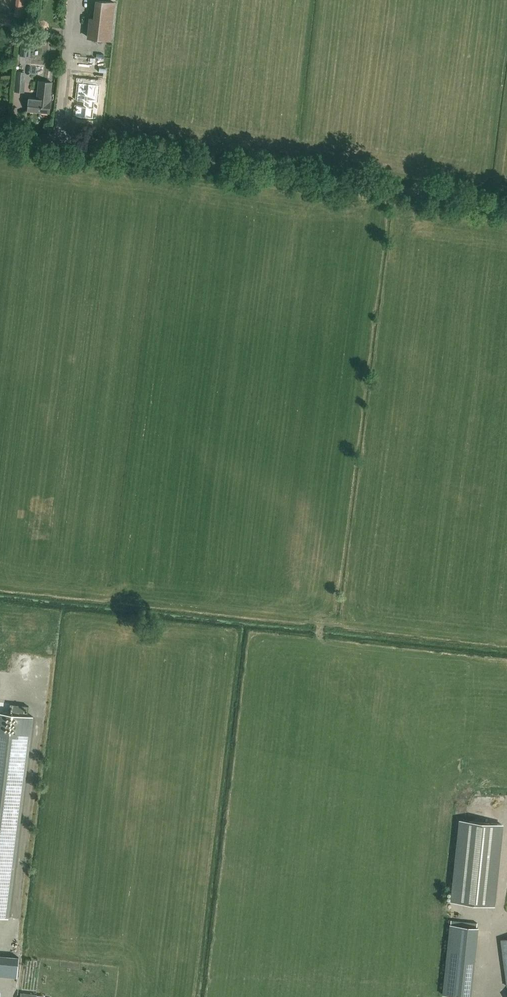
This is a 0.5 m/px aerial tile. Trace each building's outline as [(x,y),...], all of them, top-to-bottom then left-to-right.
[(14,16),(28,17),(30,0),(16,0),(14,16)] [(94,15),(90,15),(88,33),(111,35),(115,0),(96,0),(94,15)] [(0,16),(0,25),(8,26),(8,28),(13,28),(14,18),(0,16)] [(31,42),(21,41),(20,55),(30,55),(31,42)] [(24,71),(16,71),(14,91),(24,92),(25,82),(23,82),(24,71)] [(49,113),(53,81),(38,80),(36,99),(29,98),(28,111),(49,113)] [(77,83),(73,117),(97,119),(101,85),(77,83)] [(0,713),(0,917),(8,918),(32,717),(0,713)] [(493,905),(502,824),(461,820),(452,901),(493,905)] [(452,925),(444,996),(454,996),(470,996),(478,928),(452,925)] [(0,955),(0,976),(17,977),(19,957),(0,955)] [(61,974),(62,965),(55,964),(54,974),(61,974)] [(495,975),(486,975),(487,996),(496,996),(495,975)]
